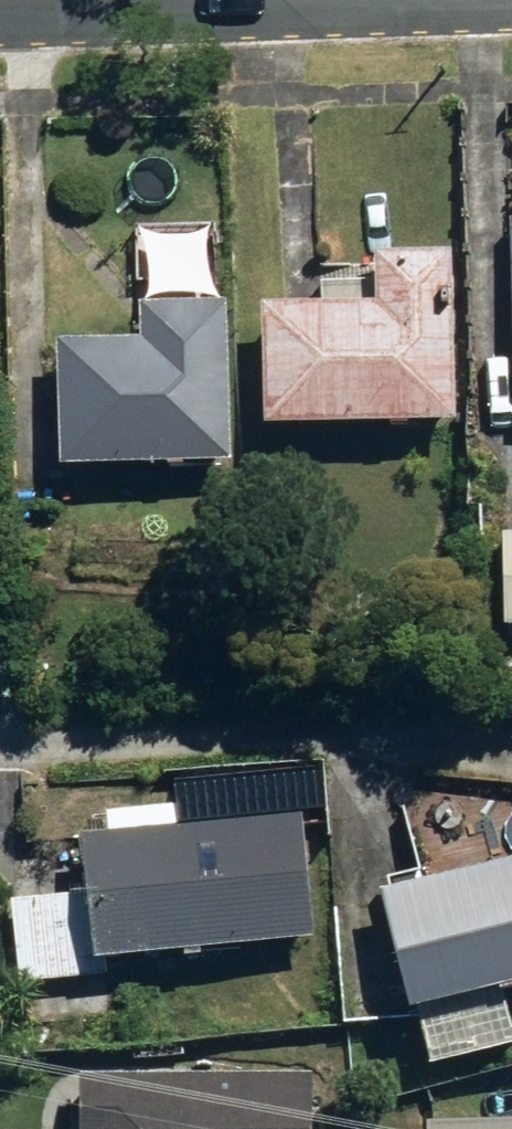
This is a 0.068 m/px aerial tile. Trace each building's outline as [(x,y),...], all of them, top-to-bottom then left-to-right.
[(242,312),(247,439),(446,432),(439,255),(361,258),(363,308),(242,312)] [(223,472),(219,306),(127,308),(128,347),(44,348),(46,475),(223,472)] [(490,640),(511,639),(511,541),(488,542),(490,640)] [(62,827),(70,902),(3,909),(10,985),(307,955),(299,879),(291,804),(62,827)] [(496,1002),(511,997),(511,862),(361,903),(395,1029),(410,1025),(426,1081),(511,1058),(496,1002)] [(73,1085),(74,1128),(301,1128),(301,1084),(73,1085)]
